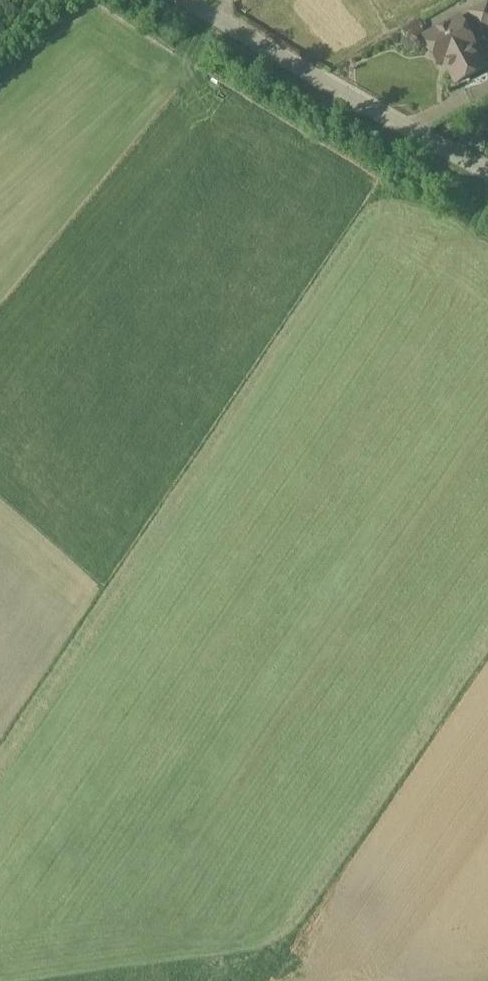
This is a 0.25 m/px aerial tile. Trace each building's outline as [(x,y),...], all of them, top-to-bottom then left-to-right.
[(467,7),(476,30),(487,25),(487,0),(484,0),(467,7)] [(461,19),(425,37),(440,66),(445,63),(456,84),(485,70),(473,48),(476,47),(461,19)]
